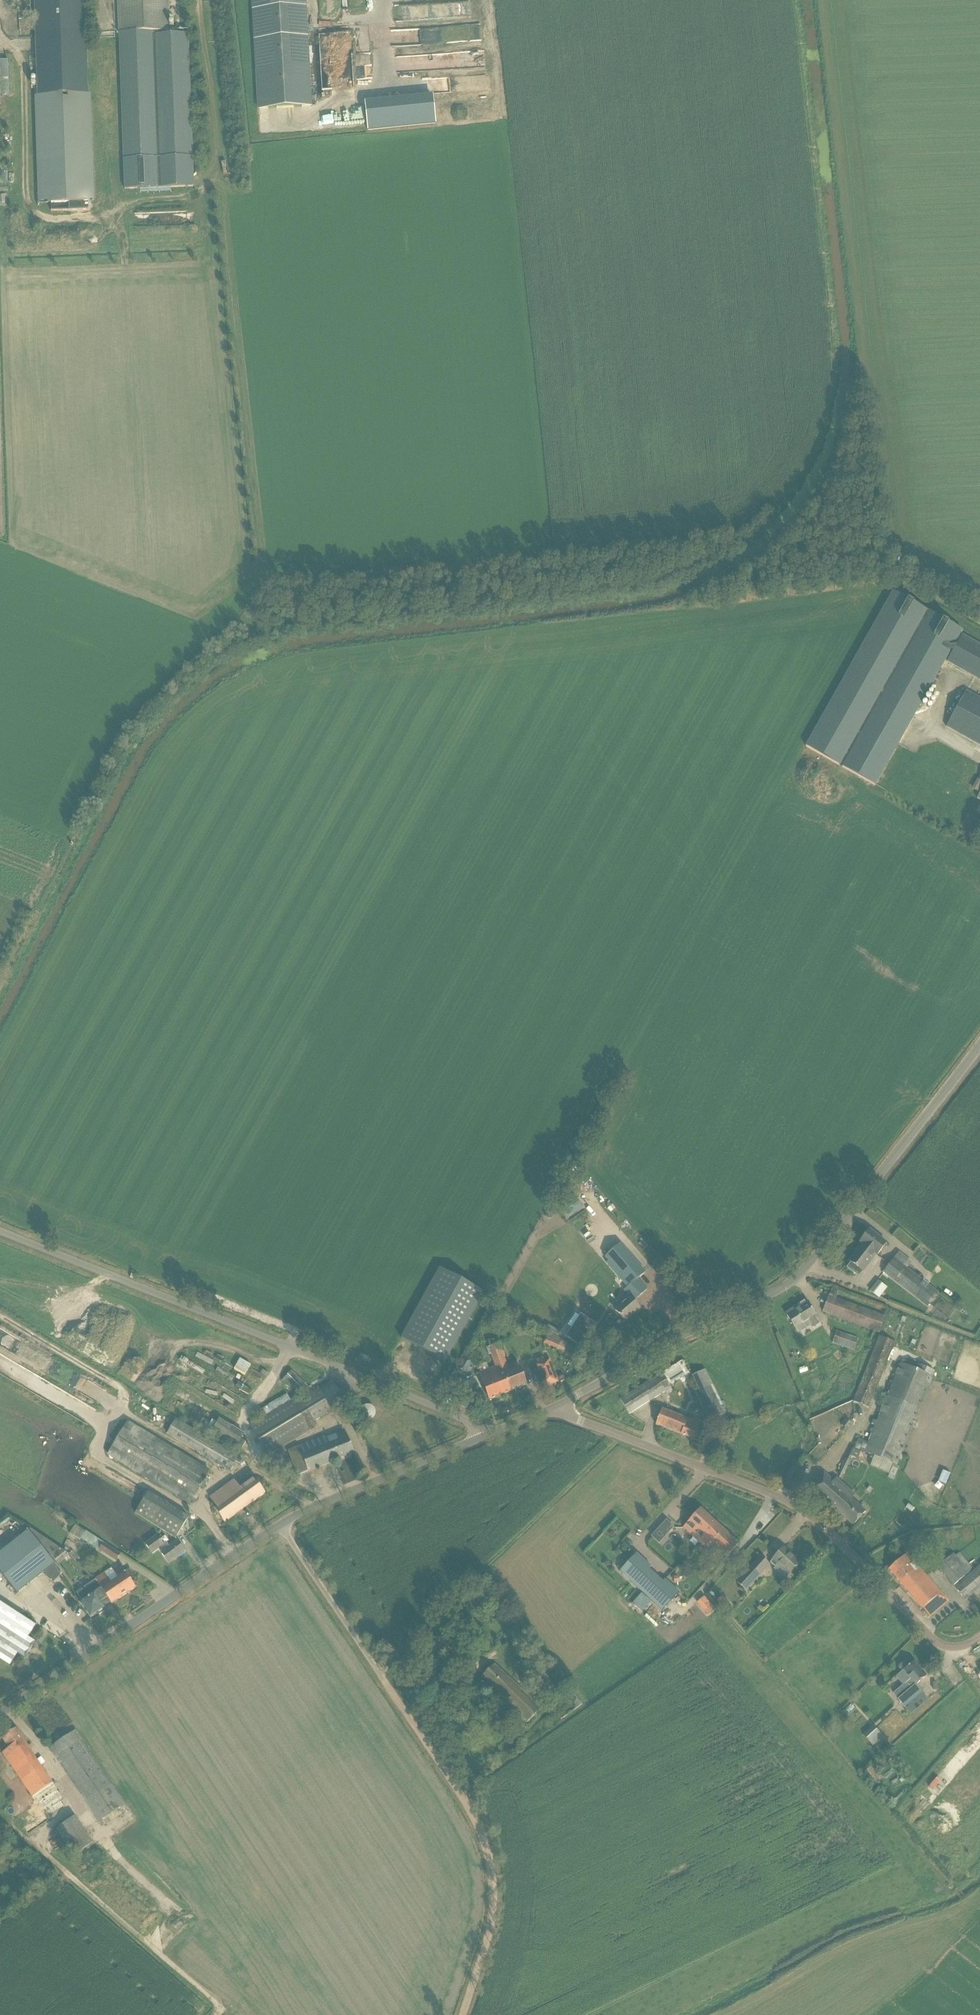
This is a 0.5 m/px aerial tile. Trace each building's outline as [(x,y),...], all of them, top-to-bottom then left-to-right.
[(22,7),(23,7),(24,18),(33,18),(33,0),(21,0),(22,7)] [(37,95),(36,95),(39,202),(44,202),(51,201),(51,211),(89,210),(89,200),(94,200),(90,94),(88,94),(86,37),(85,0),(35,0),(37,95)] [(121,36),(119,36),(125,190),(194,187),(189,34),(189,30),(170,31),(168,0),(119,0),(121,36)] [(258,111),(311,107),(305,0),(252,0),(258,111)] [(477,15),(476,0),(472,0),(397,4),(397,14),(392,14),(392,20),(477,15)] [(447,27),(393,30),(393,44),(448,41),(447,27)] [(397,69),(413,68),(412,57),(397,57),(397,69)] [(9,59),(0,59),(0,94),(10,94),(9,59)] [(360,100),(362,129),(431,125),(429,95),(360,100)] [(875,785),(962,630),(893,591),(805,746),(875,785)] [(962,635),(947,662),(979,681),(979,645),(962,635)] [(979,746),(979,699),(966,691),(946,727),(979,746)] [(572,1206),(563,1212),(567,1217),(582,1207),(575,1197),(569,1202),(572,1206)] [(869,1230),(860,1242),(877,1255),(886,1243),(869,1230)] [(850,1262),(846,1267),(858,1276),(862,1271),(861,1270),(874,1254),(877,1255),(860,1242),(861,1244),(859,1247),(856,1251),(858,1252),(850,1262)] [(624,1290),(628,1295),(624,1299),(625,1301),(615,1310),(625,1321),(640,1309),(633,1301),(647,1289),(638,1279),(645,1272),(620,1244),(605,1257),(629,1285),(624,1290)] [(880,1271),(886,1263),(878,1257),(872,1265),(880,1271)] [(883,1272),(927,1307),(938,1293),(894,1259),(883,1272)] [(483,1292),(440,1268),(401,1338),(445,1362),(483,1292)] [(867,1290),(871,1293),(880,1283),(876,1281),(867,1290)] [(880,1282),(873,1294),(879,1298),(887,1286),(880,1282)] [(822,1312),(878,1333),(884,1317),(828,1296),(822,1312)] [(785,1314),(798,1333),(811,1324),(813,1327),(820,1322),(807,1303),(797,1309),(796,1307),(785,1314)] [(581,1315),(567,1336),(580,1346),(595,1325),(581,1315)] [(832,1344),(853,1350),(857,1338),(836,1332),(832,1344)] [(853,1402),(868,1408),(895,1343),(880,1337),(853,1402)] [(479,1374),(489,1400),(527,1385),(520,1367),(508,1372),(497,1344),(488,1347),(495,1367),(479,1374)] [(591,1356),(596,1362),(607,1356),(603,1349),(591,1356)] [(557,1381),(549,1360),(545,1362),(543,1358),(536,1360),(538,1364),(536,1365),(544,1386),(557,1381)] [(901,1364),(900,1363),(864,1452),(897,1465),(933,1376),(932,1376),(934,1371),(918,1364),(917,1366),(902,1360),(901,1364)] [(726,1413),(704,1370),(692,1376),(700,1391),(695,1394),(708,1421),(709,1422),(726,1413)] [(281,1380),(287,1386),(297,1376),(291,1371),(281,1380)] [(620,1399),(629,1414),(672,1389),(662,1373),(620,1399)] [(249,1426),(268,1456),(317,1426),(314,1421),(338,1407),(339,1409),(344,1406),(343,1404),(345,1403),(332,1381),(292,1405),(291,1402),(249,1426)] [(656,1425),(698,1442),(702,1432),(705,1423),(695,1419),(694,1422),(662,1409),(656,1425)] [(239,1438),(241,1434),(212,1416),(204,1429),(239,1451),(245,1442),(239,1438)] [(167,1434),(227,1470),(229,1471),(235,1461),(240,1464),(242,1460),(175,1420),(167,1434)] [(108,1455),(190,1504),(209,1471),(128,1423),(108,1455)] [(288,1451),(297,1476),(354,1453),(345,1430),(327,1438),(326,1435),(288,1451)] [(216,1506),(214,1507),(225,1523),(265,1493),(251,1473),(237,1484),(234,1480),(209,1498),(216,1506)] [(810,1488),(829,1506),(830,1505),(853,1526),(865,1512),(846,1494),(849,1490),(836,1478),(833,1481),(823,1473),(810,1488)] [(135,1514),(162,1530),(168,1521),(181,1530),(188,1517),(148,1493),(135,1514)] [(739,1544),(700,1509),(683,1528),(693,1537),(697,1532),(703,1538),(699,1543),(704,1548),(709,1543),(720,1553),(715,1558),(721,1563),(731,1552),(732,1551),(739,1544)] [(168,1521),(162,1530),(175,1538),(181,1530),(168,1521)] [(80,1540),(81,1539),(116,1561),(121,1554),(76,1524),(70,1533),(80,1540)] [(658,1529),(651,1536),(659,1543),(665,1536),(658,1529)] [(0,1553),(0,1572),(17,1594),(45,1571),(53,1581),(62,1573),(44,1550),(41,1546),(29,1530),(0,1553)] [(158,1549),(168,1563),(185,1551),(177,1540),(169,1547),(166,1543),(163,1545),(157,1536),(145,1544),(152,1554),(158,1549)] [(770,1562),(775,1567),(777,1564),(789,1574),(800,1563),(783,1548),(770,1562)] [(679,1593),(664,1579),(662,1582),(655,1575),(654,1576),(648,1570),(651,1567),(636,1553),(619,1571),(662,1611),(679,1593)] [(888,1569),(922,1609),(923,1609),(929,1616),(947,1601),(907,1553),(888,1569)] [(965,1600),(979,1587),(979,1565),(954,1587),(953,1586),(969,1573),(953,1554),(945,1561),(941,1557),(934,1563),(965,1600)] [(736,1583),(745,1590),(769,1565),(760,1557),(736,1583)] [(111,1604),(136,1588),(122,1567),(114,1573),(111,1569),(96,1579),(96,1580),(104,1592),(103,1592),(107,1597),(111,1604)] [(84,1588),(76,1593),(82,1601),(80,1603),(91,1618),(98,1613),(99,1615),(105,1611),(103,1609),(105,1608),(100,1602),(107,1597),(103,1592),(104,1592),(96,1580),(84,1588)] [(640,1610),(648,1601),(639,1593),(631,1602),(640,1610)] [(721,1596),(717,1601),(726,1610),(731,1606),(721,1596)] [(704,1597),(697,1602),(707,1615),(714,1609),(704,1597)] [(0,1602),(0,1660),(9,1666),(17,1654),(24,1659),(35,1642),(28,1638),(36,1625),(0,1602)] [(447,1663),(453,1671),(459,1666),(453,1658),(447,1663)] [(902,1671),(896,1676),(908,1691),(897,1699),(905,1707),(922,1693),(915,1685),(926,1676),(913,1661),(909,1665),(905,1660),(898,1667),(902,1671)] [(482,1677),(527,1722),(541,1709),(529,1696),(519,1687),(495,1664),(482,1677)] [(440,1674),(445,1681),(453,1674),(448,1667),(440,1674)] [(532,1680),(540,1688),(543,1685),(548,1690),(552,1686),(539,1673),(532,1680)] [(862,1735),(873,1746),(883,1737),(873,1725),(862,1735)] [(63,1798),(21,1737),(16,1728),(2,1738),(9,1748),(2,1753),(8,1761),(37,1804),(32,1808),(38,1818),(24,1828),(29,1835),(49,1821),(43,1812),(63,1798)] [(50,1748),(55,1756),(99,1822),(125,1804),(75,1731),(50,1748)] [(56,1829),(73,1855),(92,1843),(75,1816),(56,1829)]
